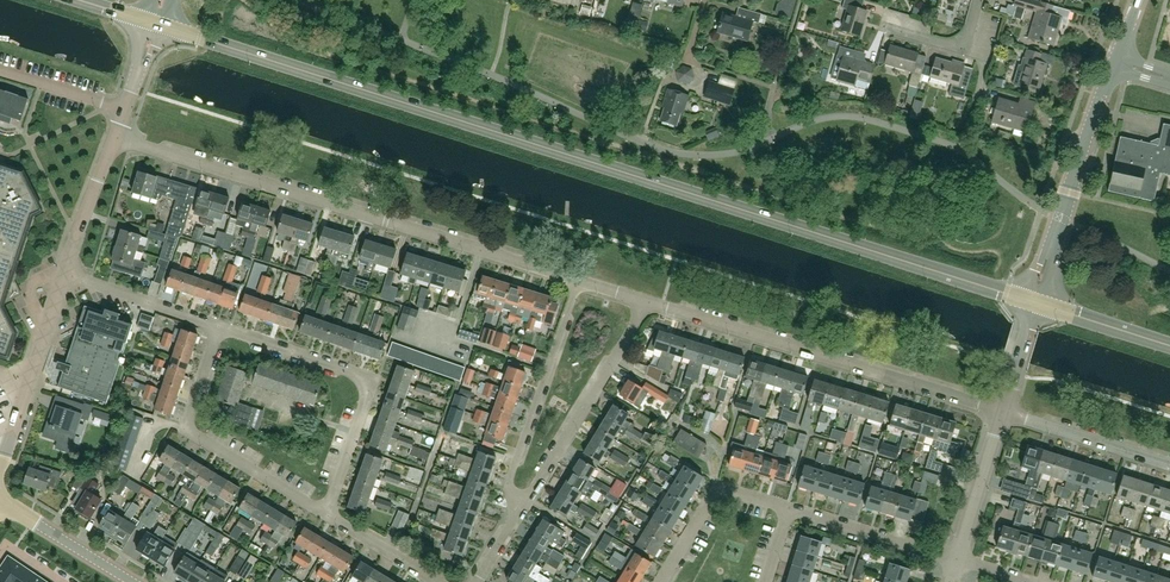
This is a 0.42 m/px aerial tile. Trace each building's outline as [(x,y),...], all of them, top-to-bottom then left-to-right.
[(632,7),(641,10),(644,0),(635,0),(632,7)] [(868,10),(862,9),(865,0),(846,0),(843,7),(849,9),(842,30),(860,36),(868,10)] [(1027,9),(1040,13),(1032,39),(1052,45),(1060,21),(1067,23),(1071,11),(1053,6),(1053,7),(1040,3),(1031,0),(1016,0),(1014,5),(1027,9)] [(1017,7),(1008,4),(1007,9),(1001,8),(1000,12),(1014,17),(1017,7)] [(760,23),(763,13),(740,6),(737,16),(724,12),(719,31),(748,40),(754,21),(760,23)] [(909,85),(908,89),(909,89),(908,94),(914,96),(917,87),(918,87),(924,69),(915,66),(919,53),(892,45),(886,64),(913,72),(909,85)] [(845,57),(838,80),(855,85),(868,89),(870,82),(875,65),(868,62),(856,59),(858,51),(842,46),(839,55),(845,57)] [(1039,89),(1047,64),(1040,62),(1043,55),(1027,50),(1025,58),(1027,59),(1024,67),(1019,65),(1013,84),(1028,89),(1029,86),(1039,89)] [(965,98),(970,80),(961,78),(965,64),(953,60),(953,63),(937,58),(932,76),(953,82),(950,94),(965,98)] [(705,96),(723,102),(729,104),(734,89),(728,87),(710,81),(705,96)] [(684,113),(690,95),(685,93),(686,91),(684,90),(683,92),(669,88),(663,106),(666,107),(662,120),(678,126),(682,112),(684,113)] [(11,124),(13,118),(22,121),(29,99),(19,96),(18,98),(5,94),(6,91),(0,89),(0,121),(11,124)] [(910,106),(914,96),(908,94),(905,104),(910,106)] [(998,101),(992,122),(993,122),(994,118),(1012,123),(1010,128),(1026,132),(1035,102),(1021,98),(1018,106),(998,101)] [(1161,174),(1169,176),(1169,125),(1164,124),(1159,145),(1121,137),(1109,191),(1154,202),(1161,174)] [(2,292),(7,294),(10,286),(5,284),(9,271),(13,273),(32,215),(34,214),(33,213),(32,214),(31,211),(33,203),(36,202),(37,202),(23,172),(7,167),(7,168),(8,169),(7,172),(0,175),(0,298),(2,292)] [(158,176),(158,177),(139,172),(132,192),(158,200),(161,198),(162,195),(176,199),(166,234),(167,234),(177,238),(183,235),(197,187),(158,176)] [(126,193),(128,181),(121,180),(119,192),(126,193)] [(196,214),(202,216),(200,222),(206,224),(216,194),(202,189),(195,212),(196,214)] [(216,194),(206,224),(213,226),(217,212),(225,214),(230,198),(216,194)] [(252,223),(257,206),(243,202),(236,225),(244,227),(241,235),(248,237),(250,229),(252,223)] [(257,206),(252,223),(266,227),(271,211),(257,206)] [(289,251),(299,219),(283,214),(278,232),(286,235),(282,249),(289,251)] [(299,219),(289,251),(295,253),(299,239),(308,242),(314,224),(299,219)] [(330,264),(340,232),(325,227),(319,245),(328,248),(324,262),(330,264)] [(167,234),(166,234),(162,233),(155,231),(150,229),(149,229),(147,237),(164,242),(167,234)] [(117,245),(137,251),(143,252),(144,248),(143,246),(139,244),(142,236),(121,230),(117,245)] [(222,248),(226,233),(218,231),(213,245),(222,248)] [(340,232),(330,264),(336,265),(341,252),(350,254),(355,236),(340,232)] [(230,250),(234,236),(226,233),(222,248),(230,250)] [(375,263),(381,244),(366,240),(360,258),(375,263)] [(201,252),(203,245),(197,244),(195,251),(201,252)] [(381,244),(375,263),(391,268),(397,249),(381,244)] [(137,251),(117,245),(112,259),(122,262),(119,270),(141,277),(146,263),(135,259),(137,251)] [(268,246),(263,261),(270,263),(275,248),(268,246)] [(415,284),(416,279),(416,278),(422,257),(408,253),(401,274),(410,277),(408,282),(415,284)] [(200,263),(209,266),(212,258),(203,255),(200,263)] [(180,265),(189,268),(192,258),(184,256),(180,265)] [(236,256),(233,265),(238,267),(242,264),(244,258),(239,257),(236,256)] [(431,283),(438,262),(422,257),(416,278),(416,279),(431,283)] [(162,284),(170,261),(160,258),(157,264),(160,265),(154,282),(162,284)] [(309,260),(304,274),(311,276),(316,262),(309,260)] [(438,262),(431,283),(445,287),(451,266),(438,262)] [(197,271),(201,272),(206,274),(209,266),(200,263),(197,271)] [(238,267),(233,265),(229,263),(226,272),(235,275),(238,267)] [(451,266),(445,287),(460,292),(466,271),(451,266)] [(350,273),(345,287),(353,289),(359,270),(351,268),(350,273)] [(180,291),(186,274),(173,269),(167,286),(180,291)] [(201,272),(197,271),(196,270),(193,276),(186,274),(180,291),(193,295),(199,278),(201,272)] [(338,285),(341,286),(345,287),(350,273),(343,271),(338,285)] [(232,283),(233,282),(235,275),(226,272),(223,280),(227,281),(232,283)] [(295,296),(298,287),(293,286),(297,275),(289,273),(283,291),(286,292),(286,293),(290,294),(295,296)] [(269,287),(272,278),(263,275),(260,284),(264,286),(269,287)] [(482,311),(487,313),(498,281),(483,276),(481,284),(476,283),(472,296),(485,300),(482,311)] [(206,300),(212,283),(199,278),(193,295),(206,300)] [(241,285),(233,282),(232,283),(227,281),(225,287),(219,304),(233,309),(239,292),(241,285)] [(490,322),(493,315),(495,309),(502,312),(505,302),(507,302),(512,285),(498,281),(487,313),(485,321),(490,322)] [(219,304),(225,287),(212,283),(206,300),(219,304)] [(391,286),(385,283),(380,298),(387,300),(391,286)] [(266,295),(269,287),(264,286),(260,284),(257,292),(266,295)] [(507,302),(514,304),(512,310),(511,310),(508,320),(514,322),(525,289),(512,285),(507,302)] [(399,288),(391,286),(387,300),(394,302),(399,288)] [(525,289),(514,322),(520,324),(523,315),(530,317),(538,293),(525,289)] [(552,297),(538,293),(530,317),(527,327),(525,333),(530,334),(532,329),(533,329),(536,319),(552,324),(558,305),(550,302),(552,297)] [(253,316),(259,299),(246,294),(240,311),(253,316)] [(320,304),(329,307),(332,299),(323,295),(320,304)] [(419,297),(416,306),(423,308),(426,299),(419,297)] [(259,299),(253,316),(266,320),(272,303),(259,299)] [(288,301),(283,300),(281,299),(279,306),(272,303),(266,320),(280,325),(288,301)] [(429,310),(432,301),(426,299),(423,308),(429,310)] [(295,304),(292,303),(288,301),(280,325),(293,330),(299,313),(292,310),(295,304)] [(326,315),(329,307),(320,304),(317,312),(326,315)] [(346,313),(355,317),(358,308),(349,304),(346,313)] [(0,305),(0,349),(7,346),(10,347),(10,348),(11,348),(16,333),(2,306),(0,305)] [(58,386),(107,403),(133,325),(118,320),(120,314),(106,309),(105,312),(85,305),(78,327),(79,327),(72,350),(70,350),(66,364),(63,363),(58,365),(63,372),(65,373),(62,382),(60,381),(58,386)] [(451,317),(453,309),(439,305),(437,313),(451,317)] [(419,311),(405,306),(402,313),(417,318),(419,311)] [(137,326),(150,331),(154,318),(141,313),(137,326)] [(353,324),(355,317),(346,313),(343,321),(353,324)] [(402,313),(399,321),(414,326),(417,318),(402,313)] [(373,323),(381,326),(384,317),(376,314),(373,323)] [(313,336),(319,319),(305,315),(299,331),(313,336)] [(326,341),(332,324),(319,319),(313,336),(326,341)] [(397,328),(411,333),(414,326),(399,321),(397,328)] [(379,333),(379,332),(381,326),(373,323),(370,330),(374,332),(379,333)] [(332,324),(326,341),(339,345),(345,328),(332,324)] [(480,342),(492,346),(497,331),(484,327),(480,342)] [(345,328),(339,345),(353,350),(358,333),(345,328)] [(178,343),(194,348),(198,335),(182,329),(178,343)] [(458,337),(473,342),(478,343),(480,335),(460,329),(458,337)] [(653,337),(647,350),(654,352),(654,349),(662,352),(661,356),(657,368),(649,366),(646,375),(660,384),(663,370),(674,335),(659,331),(657,338),(653,337)] [(163,339),(171,341),(174,335),(165,332),(163,339)] [(382,333),(379,332),(379,333),(374,332),(372,338),(366,354),(380,359),(386,342),(379,340),(382,333)] [(493,346),(506,350),(510,335),(498,332),(493,346)] [(358,333),(353,350),(366,354),(372,338),(358,333)] [(683,358),(688,340),(674,335),(663,370),(670,372),(675,355),(683,358)] [(169,348),(171,341),(163,339),(161,345),(169,348)] [(691,379),(702,344),(688,340),(683,358),(690,360),(685,377),(691,379)] [(171,341),(169,348),(175,350),(173,356),(189,361),(194,348),(178,343),(177,343),(171,341)] [(395,358),(399,344),(393,342),(388,355),(395,358)] [(399,344),(395,358),(401,360),(406,346),(399,344)] [(702,344),(691,379),(698,381),(703,364),(710,367),(716,348),(702,344)] [(406,346),(401,360),(408,362),(413,349),(406,346)] [(519,351),(518,355),(531,360),(534,350),(530,349),(526,347),(521,346),(519,351)] [(719,387),(730,352),(716,348),(710,367),(708,375),(716,377),(714,386),(719,387)] [(413,349),(408,362),(414,365),(419,351),(413,349)] [(419,351),(414,365),(421,367),(426,353),(419,351)] [(730,352),(719,387),(726,389),(731,372),(740,375),(745,357),(730,352)] [(426,353),(421,367),(428,369),(432,356),(426,353)] [(189,361),(173,356),(169,369),(185,375),(189,361)] [(434,372),(439,358),(432,356),(428,369),(434,372)] [(154,364),(163,367),(165,361),(156,358),(154,364)] [(439,358),(434,372),(441,374),(446,360),(439,358)] [(756,399),(766,363),(752,359),(746,377),(755,379),(750,397),(756,399)] [(446,360),(441,374),(447,376),(452,363),(446,360)] [(504,380),(521,386),(526,373),(520,370),(522,365),(509,360),(507,366),(509,367),(506,375),(491,369),(489,375),(504,380)] [(452,363),(447,376),(454,379),(458,365),(452,363)] [(766,363),(756,399),(762,400),(767,383),(774,386),(780,367),(766,363)] [(163,367),(154,364),(152,371),(161,374),(163,367)] [(393,379),(410,384),(414,371),(398,365),(393,379)] [(458,365),(454,379),(461,381),(466,367),(458,365)] [(784,407),(794,372),(780,367),(774,386),(783,388),(778,405),(784,407)] [(185,375),(169,369),(164,383),(180,388),(185,375)] [(794,372),(784,407),(790,409),(795,392),(804,394),(809,376),(794,372)] [(237,409),(242,396),(242,397),(249,377),(236,373),(236,374),(232,373),(221,404),(237,409)] [(134,379),(127,377),(125,384),(132,386),(134,379)] [(256,379),(249,404),(268,409),(270,403),(312,416),(318,397),(256,379)] [(410,384),(393,379),(389,392),(405,398),(410,384)] [(502,387),(496,385),(486,382),(486,383),(481,382),(480,386),(517,399),(521,386),(504,380),(502,387)] [(629,380),(620,395),(634,404),(640,407),(649,393),(652,395),(665,403),(669,396),(652,386),(646,382),(643,388),(629,380)] [(800,427),(809,430),(812,419),(810,418),(813,409),(815,403),(824,405),(830,384),(816,380),(809,401),(808,401),(800,427)] [(180,388),(164,383),(162,389),(160,396),(176,401),(180,388)] [(422,393),(425,386),(418,383),(415,391),(422,393)] [(153,394),(156,387),(148,384),(145,391),(153,394)] [(838,410),(845,389),(830,384),(824,405),(838,410)] [(425,386),(422,393),(430,396),(432,388),(425,386)] [(478,392),(498,399),(495,406),(512,412),(517,399),(480,386),(478,392)] [(151,400),(153,394),(145,391),(141,389),(138,396),(151,400)] [(679,402),(682,396),(683,393),(671,389),(668,396),(679,402)] [(845,389),(838,410),(853,414),(860,393),(845,389)] [(405,398),(389,392),(384,405),(400,411),(405,398)] [(853,435),(854,432),(859,416),(868,419),(874,398),(860,393),(853,414),(848,430),(846,436),(850,437),(851,435),(853,435)] [(151,400),(151,401),(157,403),(155,409),(171,414),(176,401),(160,396),(153,394),(151,400)] [(57,440),(58,441),(56,448),(70,452),(81,417),(88,420),(93,406),(85,403),(84,405),(56,395),(53,405),(54,406),(57,407),(53,419),(55,420),(53,427),(47,425),(44,436),(57,440)] [(874,398),(868,419),(883,423),(889,402),(874,398)] [(400,411),(384,405),(380,418),(396,424),(400,411)] [(629,427),(633,429),(635,426),(630,423),(630,424),(625,421),(629,415),(613,405),(605,418),(627,430),(629,427)] [(905,430),(912,409),(897,405),(890,425),(905,430)] [(470,413),(507,426),(512,412),(495,406),(492,415),(470,407),(468,412),(470,413)] [(113,413),(95,407),(92,416),(110,422),(113,413)] [(455,434),(456,434),(464,412),(451,408),(443,430),(455,434)] [(414,420),(416,412),(409,409),(406,417),(414,420)] [(905,430),(919,434),(920,434),(926,414),(912,409),(905,430)] [(628,418),(646,425),(649,417),(631,410),(628,418)] [(709,433),(715,413),(706,410),(700,429),(709,433)] [(258,436),(263,413),(252,411),(247,433),(258,436)] [(828,413),(821,411),(818,421),(825,423),(828,413)] [(416,412),(414,420),(421,422),(423,415),(416,412)] [(130,413),(127,420),(142,426),(144,418),(130,413)] [(507,426),(470,413),(468,419),(481,423),(480,424),(488,426),(486,434),(483,440),(495,444),(497,438),(502,440),(507,426)] [(935,439),(941,418),(926,414),(920,434),(919,434),(917,441),(914,451),(921,453),(924,443),(926,436),(935,439)] [(398,440),(399,436),(400,433),(393,431),(396,424),(380,418),(375,432),(398,440)] [(636,431),(633,429),(629,427),(627,430),(605,418),(598,430),(614,439),(618,433),(624,436),(625,435),(632,439),(636,431)] [(955,443),(950,441),(956,423),(941,418),(935,439),(925,467),(940,472),(943,464),(934,461),(939,446),(943,452),(951,454),(956,452),(957,447),(955,443)] [(127,420),(125,427),(139,432),(142,426),(127,420)] [(780,439),(783,425),(773,423),(770,437),(780,439)] [(859,447),(874,452),(878,439),(869,436),(872,427),(865,425),(859,447)] [(122,437),(136,442),(137,440),(139,432),(125,427),(122,435),(122,437)] [(702,453),(705,455),(707,451),(704,449),(707,444),(681,429),(673,442),(699,458),(702,453)] [(607,451),(607,450),(614,439),(598,430),(591,441),(607,451)] [(642,440),(644,436),(636,431),(632,439),(640,443),(642,440)] [(397,443),(398,440),(375,432),(370,445),(386,451),(389,444),(396,446),(397,443)] [(808,435),(800,432),(798,440),(806,442),(808,435)] [(644,436),(642,440),(654,447),(659,438),(646,433),(644,436)] [(744,469),(755,434),(752,433),(749,433),(747,439),(745,445),(732,441),(729,454),(733,455),(730,465),(744,469)] [(758,474),(763,456),(755,454),(761,436),(755,434),(744,469),(758,474)] [(404,446),(407,439),(399,436),(398,440),(397,443),(404,446)] [(136,442),(122,437),(121,437),(119,445),(133,450),(136,442)] [(909,438),(903,437),(900,446),(906,448),(909,438)] [(407,439),(404,446),(411,448),(413,445),(414,441),(407,439)] [(612,454),(607,451),(591,441),(584,454),(599,463),(604,456),(609,460),(612,454)] [(771,459),(765,457),(763,456),(758,474),(772,478),(783,443),(776,441),(771,459)] [(783,443),(772,478),(787,482),(792,465),(784,462),(789,445),(783,443)] [(886,446),(882,444),(879,453),(890,457),(893,448),(893,447),(889,446),(886,446)] [(115,455),(130,460),(133,450),(119,445),(115,455)] [(164,481),(169,473),(172,467),(181,452),(169,445),(160,460),(166,464),(162,469),(157,477),(164,481)] [(413,445),(411,448),(409,454),(421,458),(428,461),(431,452),(413,445)] [(1037,471),(1044,450),(1029,445),(1022,466),(1031,469),(1025,488),(1017,486),(1014,494),(1029,499),(1032,487),(1037,471)] [(614,450),(612,454),(610,458),(617,462),(622,455),(614,450)] [(1052,475),(1058,454),(1044,450),(1037,471),(1032,487),(1038,489),(1041,480),(1043,473),(1052,475)] [(457,460),(492,472),(497,458),(479,451),(476,459),(459,453),(457,460)] [(822,463),(825,453),(819,451),(816,461),(822,463)] [(972,454),(963,451),(959,465),(968,468),(972,454)] [(192,459),(181,452),(172,467),(183,474),(192,459)] [(828,465),(831,455),(825,453),(822,463),(828,465)] [(362,467),(378,473),(383,459),(367,454),(362,467)] [(1058,454),(1052,475),(1066,480),(1073,459),(1058,454)] [(126,471),(130,460),(115,455),(112,466),(126,471)] [(622,455),(617,462),(625,467),(630,459),(622,455)] [(469,479),(487,486),(492,472),(457,460),(451,457),(448,464),(471,472),(469,479)] [(666,462),(675,468),(678,462),(670,457),(666,462)] [(186,483),(192,487),(205,466),(192,459),(183,474),(189,478),(186,483)] [(573,471),(589,481),(596,469),(580,459),(573,471)] [(1081,485),(1087,464),(1073,459),(1066,480),(1081,485)] [(852,472),(854,462),(848,460),(845,470),(852,472)] [(854,462),(852,472),(858,474),(861,464),(854,462)] [(1089,487),(1084,504),(1090,506),(1093,496),(1095,490),(1095,489),(1102,468),(1087,464),(1081,485),(1089,487)] [(30,468),(25,484),(46,491),(48,485),(57,488),(62,472),(40,465),(39,470),(30,468)] [(814,491),(820,470),(805,465),(799,486),(814,491)] [(192,487),(199,491),(202,486),(207,489),(216,473),(205,466),(192,487)] [(649,480),(654,469),(646,466),(641,476),(649,480)] [(676,479),(694,490),(703,477),(684,466),(676,479)] [(358,480),(374,486),(378,473),(362,467),(358,480)] [(894,515),(901,495),(892,492),(897,475),(896,475),(896,472),(896,471),(897,468),(894,467),(892,471),(892,473),(889,483),(886,490),(880,511),(894,515)] [(1095,489),(1111,494),(1117,473),(1102,468),(1095,489)] [(667,481),(670,475),(661,470),(658,476),(667,481)] [(828,495),(835,474),(820,470),(814,491),(828,495)] [(594,493),(596,490),(592,487),(594,484),(589,481),(573,471),(566,484),(581,493),(585,487),(594,493)] [(889,483),(892,473),(885,471),(883,481),(889,483)] [(921,482),(918,492),(924,494),(928,481),(936,484),(939,475),(924,471),(921,482)] [(392,482),(394,474),(386,472),(384,479),(392,482)] [(78,493),(88,477),(81,473),(72,489),(78,493)] [(176,477),(169,473),(164,481),(171,485),(176,477)] [(216,473),(207,489),(219,496),(229,481),(216,473)] [(394,474),(392,482),(399,485),(401,477),(394,474)] [(843,499),(849,479),(835,474),(828,495),(843,499)] [(123,475),(114,491),(121,495),(130,479),(123,475)] [(1125,475),(1118,496),(1133,501),(1139,480),(1125,475)] [(88,477),(78,493),(72,504),(77,507),(77,509),(82,512),(80,515),(89,520),(102,500),(93,494),(99,484),(88,477)] [(487,486),(469,479),(466,487),(444,479),(442,485),(447,487),(482,499),(487,486)] [(600,492),(605,484),(597,479),(594,484),(592,487),(596,490),(600,492)] [(686,503),(694,490),(676,479),(668,492),(686,503)] [(849,479),(843,499),(857,504),(864,483),(849,479)] [(353,494),(369,499),(374,486),(358,480),(353,494)] [(1139,480),(1133,501),(1147,505),(1154,484),(1139,480)] [(232,503),(241,488),(229,481),(219,496),(216,501),(211,510),(205,520),(212,525),(214,522),(212,521),(217,513),(219,514),(224,506),(223,505),(226,500),(232,503)] [(918,492),(921,482),(915,481),(912,490),(918,492)] [(192,487),(186,483),(185,483),(180,491),(179,493),(186,497),(187,495),(192,487)] [(659,494),(662,488),(653,483),(650,489),(659,494)] [(581,493),(566,484),(559,496),(574,505),(581,493)] [(607,496),(609,493),(612,488),(605,484),(600,492),(607,496)] [(1154,484),(1147,505),(1162,510),(1169,489),(1154,484)] [(1055,495),(1061,497),(1064,487),(1058,485),(1055,495)] [(880,511),(886,490),(871,486),(865,507),(880,511)] [(200,492),(199,491),(192,487),(187,495),(195,500),(200,492)] [(459,507),(477,513),(482,499),(447,487),(445,493),(462,499),(459,507)] [(1058,508),(1063,510),(1067,499),(1070,489),(1064,487),(1061,497),(1058,508)] [(628,495),(635,499),(639,493),(631,489),(628,495)] [(660,505),(678,516),(686,503),(668,492),(660,505)] [(252,516),(261,501),(249,493),(240,508),(252,516)] [(369,499),(353,494),(348,507),(364,513),(369,499)] [(894,515),(909,520),(916,499),(901,495),(894,515)] [(574,505),(559,496),(552,508),(567,517),(574,505)] [(651,507),(654,501),(645,496),(642,502),(651,507)] [(1096,508),(1099,498),(1093,496),(1090,506),(1096,508)] [(216,501),(210,498),(209,497),(204,505),(211,510),(216,501)] [(383,508),(385,501),(377,498),(375,505),(383,508)] [(1026,511),(1028,503),(1012,498),(1010,506),(1018,509),(1012,529),(1004,526),(998,547),(1013,551),(1019,531),(1022,524),(1025,514),(1026,511)] [(151,500),(140,519),(146,523),(154,510),(157,505),(151,500)] [(261,501),(252,516),(264,523),(273,508),(261,501)] [(385,501),(383,508),(390,510),(392,503),(385,501)] [(584,516),(589,508),(582,503),(576,511),(584,516)] [(652,519),(670,530),(678,516),(660,505),(652,519)] [(137,511),(130,506),(123,518),(113,535),(127,543),(137,527),(130,522),(137,511)] [(1127,518),(1130,508),(1124,506),(1121,515),(1127,518)] [(437,515),(472,527),(477,513),(459,507),(456,515),(439,509),(437,515)] [(276,530),(285,515),(273,508),(264,523),(276,530)] [(589,508),(584,516),(592,520),(597,512),(589,508)] [(1136,510),(1130,508),(1127,518),(1133,520),(1136,510)] [(637,509),(634,514),(633,515),(648,524),(644,532),(643,532),(662,543),(670,530),(652,519),(637,509)] [(1054,519),(1056,512),(1047,509),(1045,517),(1054,519)] [(100,526),(113,535),(123,518),(110,510),(100,526)] [(161,514),(154,510),(146,523),(152,527),(161,514)] [(403,530),(409,514),(399,510),(392,526),(403,530)] [(1027,526),(1030,516),(1025,514),(1022,524),(1027,526)] [(272,536),(280,540),(283,534),(288,537),(297,522),(285,515),(276,530),(272,536)] [(449,534),(467,541),(472,527),(437,515),(435,521),(452,527),(449,534)] [(1156,527),(1159,517),(1153,515),(1150,525),(1156,527)] [(177,542),(184,546),(200,520),(194,517),(187,529),(186,527),(177,542)] [(237,525),(243,529),(248,521),(242,517),(237,525)] [(626,528),(640,537),(636,545),(654,556),(662,543),(643,532),(644,532),(629,523),(627,521),(623,519),(620,517),(617,521),(626,527),(626,528)] [(1159,517),(1156,527),(1162,529),(1165,519),(1159,517)] [(191,550),(207,525),(200,520),(184,546),(191,550)] [(563,547),(567,540),(561,537),(564,531),(558,527),(557,528),(544,520),(536,532),(550,540),(563,547)] [(251,534),(256,525),(248,521),(243,529),(251,534)] [(1049,540),(1051,533),(1054,523),(1047,521),(1041,538),(1034,535),(1034,536),(1028,556),(1042,560),(1049,540)] [(583,529),(595,537),(599,530),(587,522),(583,529)] [(148,532),(137,549),(151,558),(164,536),(167,531),(159,526),(153,535),(148,532)] [(308,549),(317,535),(305,528),(296,542),(308,549)] [(467,541),(449,534),(432,528),(430,535),(447,541),(444,549),(462,555),(467,541)] [(1121,539),(1123,532),(1114,529),(1112,536),(1121,539)] [(1079,541),(1082,532),(1076,530),(1073,540),(1079,541)] [(268,544),(272,536),(265,531),(260,540),(268,544)] [(1028,556),(1034,536),(1034,535),(1019,531),(1013,551),(1028,556)] [(218,532),(210,545),(217,549),(225,536),(218,532)] [(552,550),(547,546),(550,540),(536,532),(529,544),(550,556),(561,562),(565,556),(553,549),(552,550)] [(1082,532),(1079,541),(1085,543),(1089,533),(1082,532)] [(1123,532),(1121,539),(1130,542),(1132,535),(1123,532)] [(591,542),(577,533),(572,540),(581,545),(587,549),(591,542)] [(317,535),(308,549),(320,557),(329,542),(317,535)] [(164,536),(151,558),(165,566),(175,549),(178,545),(164,536)] [(268,544),(272,547),(275,548),(280,540),(272,536),(268,544)] [(802,536),(797,551),(817,557),(822,542),(802,536)] [(597,549),(604,553),(611,540),(603,537),(597,549)] [(1150,549),(1152,541),(1143,538),(1140,545),(1150,549)] [(1049,540),(1042,560),(1057,565),(1063,544),(1049,540)] [(1159,551),(1162,545),(1161,544),(1152,541),(1150,549),(1159,551)] [(332,564),(341,549),(329,542),(320,557),(332,564)] [(561,562),(550,556),(529,544),(522,555),(536,563),(540,558),(546,562),(557,569),(561,562)] [(1063,544),(1057,565),(1072,569),(1078,549),(1063,544)] [(581,545),(578,551),(576,555),(581,558),(587,549),(581,545)] [(324,578),(331,581),(339,568),(344,571),(353,557),(341,549),(332,564),(329,570),(324,578)] [(1078,549),(1072,569),(1087,574),(1093,553),(1078,549)] [(611,556),(612,556),(642,575),(650,562),(635,553),(631,560),(615,550),(611,556)] [(300,563),(306,556),(298,551),(293,559),(300,563)] [(797,551),(793,565),(813,571),(817,557),(797,551)] [(175,572),(179,575),(178,577),(186,581),(188,580),(198,564),(201,560),(187,552),(185,556),(175,572)] [(238,576),(243,578),(245,580),(246,580),(258,559),(251,554),(238,576)] [(540,581),(549,581),(550,579),(539,572),(542,567),(536,564),(536,563),(522,555),(515,567),(535,579),(540,581)] [(8,556),(2,565),(23,580),(30,570),(8,556)] [(229,570),(230,571),(237,575),(245,560),(238,556),(229,570)] [(306,556),(300,563),(307,567),(312,560),(306,556)] [(626,581),(638,581),(642,575),(612,556),(611,556),(608,562),(623,571),(619,578),(626,581)] [(847,566),(852,568),(856,558),(850,556),(847,566)] [(1108,581),(1114,561),(1100,556),(1093,576),(1108,581)] [(188,580),(191,581),(206,581),(212,572),(215,568),(201,559),(201,560),(198,564),(188,580)] [(857,569),(862,570),(865,560),(860,559),(857,569)] [(374,569),(361,561),(353,576),(359,580),(358,581),(366,581),(374,569)] [(1108,581),(1112,581),(1123,581),(1128,565),(1114,561),(1108,581)] [(575,563),(571,570),(577,573),(581,566),(578,564),(575,563)] [(901,581),(906,581),(910,569),(890,563),(886,577),(901,581)] [(23,580),(2,565),(0,568),(0,581),(21,581),(23,580)] [(324,578),(329,570),(322,565),(317,574),(324,578)] [(788,579),(797,581),(810,581),(813,571),(793,565),(788,579)] [(1123,581),(1139,581),(1143,570),(1128,565),(1123,581)] [(850,577),(852,568),(847,566),(844,576),(850,577)] [(535,579),(515,567),(508,579),(512,581),(525,581),(540,581),(535,579)] [(206,581),(225,581),(226,581),(229,576),(215,568),(212,572),(206,581)] [(285,572),(278,568),(270,581),(272,581),(279,581),(285,572)] [(386,576),(374,569),(366,581),(382,581),(386,576)] [(570,569),(566,575),(573,579),(577,573),(571,570),(570,569)] [(859,580),(862,570),(857,569),(854,578),(859,580)] [(30,570),(23,580),(21,581),(47,581),(30,570)] [(1157,575),(1157,574),(1143,570),(1139,581),(1155,581),(1157,575)]
